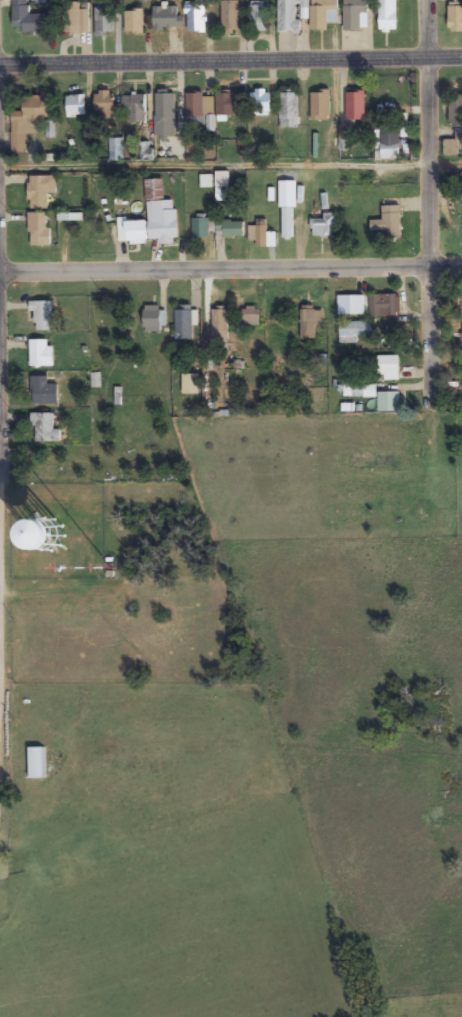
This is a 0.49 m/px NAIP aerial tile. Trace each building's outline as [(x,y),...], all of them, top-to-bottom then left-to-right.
[(22,28),(22,34),(45,34),(44,15),(29,16),(29,0),(12,0),(13,29),(22,28)] [(279,33),(301,33),(301,20),(297,20),(297,0),(279,0),(279,33)] [(328,31),(328,22),(337,22),(337,0),(311,0),(311,31),(328,31)] [(367,0),(344,0),(344,31),(367,31),(367,0)] [(397,0),(379,0),(379,32),(397,32),(397,0)] [(238,1),(222,1),(222,35),(238,35),(238,1)] [(266,32),(266,2),(250,2),(250,32),(266,32)] [(63,34),(87,34),(87,3),(63,3),(63,34)] [(461,31),(461,4),(449,4),(449,31),(461,31)] [(183,7),(153,7),(153,31),(183,31),(183,7)] [(96,36),(114,36),(114,8),(96,8),(96,36)] [(143,10),(126,10),(126,34),(143,34),(143,10)] [(252,116),(270,116),(270,91),(252,91),(252,116)] [(311,122),(330,122),(329,91),(311,91),(311,122)] [(114,92),(95,92),(95,114),(114,114),(114,92)] [(299,128),(299,92),(279,92),(279,128),(299,128)] [(365,121),(365,92),(346,92),(346,121),(365,121)] [(175,160),(175,94),(156,94),(156,160),(175,160)] [(186,94),(186,124),(203,124),(203,94),(186,94)] [(216,117),(236,117),(236,94),(216,94),(216,117)] [(125,95),(125,124),(146,124),(146,95),(125,95)] [(85,117),(85,96),(66,96),(66,117),(85,117)] [(11,112),(11,154),(26,154),(26,135),(42,135),(42,97),(23,97),(23,112),(11,112)] [(450,97),(450,126),(461,126),(461,97),(450,97)] [(349,127),(340,127),(340,140),(349,139),(349,127)] [(381,158),(400,158),(400,135),(381,135),(381,158)] [(458,140),(443,140),(443,157),(458,157),(458,140)] [(216,201),(228,201),(228,173),(216,173),(216,201)] [(48,209),(48,193),(56,193),(56,176),(29,176),(29,209),(48,209)] [(177,242),(176,201),(164,202),(163,181),(147,181),(148,243),(177,242)] [(281,183),(281,240),(295,240),(295,183),(281,183)] [(382,221),(370,222),(370,231),(383,231),(384,240),(401,239),(400,207),(382,207),(382,221)] [(324,220),(312,220),(312,238),(338,238),(338,213),(324,213),(324,220)] [(29,214),(29,247),(49,247),(49,214),(29,214)] [(210,220),(192,219),(192,239),(210,239),(210,220)] [(256,248),(273,247),(273,234),(266,234),(266,221),(251,221),(251,241),(256,241),(256,248)] [(118,244),(147,244),(147,222),(118,222),(118,244)] [(243,239),(243,222),(217,222),(217,239),(243,239)] [(370,317),(400,317),(400,294),(370,294),(370,317)] [(337,316),(356,316),(356,295),(337,295),(337,316)] [(33,301),(33,331),(52,331),(52,301),(33,301)] [(315,306),(301,306),(301,340),(316,340),(316,326),(323,326),(323,312),(315,312),(315,306)] [(164,308),(143,308),(143,332),(164,332),(164,308)] [(259,308),(243,308),(243,327),(259,327),(259,308)] [(192,340),(192,310),(175,310),(175,340),(192,340)] [(227,310),(212,310),(212,340),(227,340),(227,310)] [(339,322),(339,344),(357,344),(357,336),(371,336),(371,322),(339,322)] [(52,367),(52,340),(30,340),(30,367),(52,367)] [(378,356),(378,380),(399,380),(399,356),(378,356)] [(182,394),(200,394),(200,375),(182,375),(182,394)] [(58,405),(58,385),(48,385),(48,376),(32,376),(32,405),(58,405)] [(361,385),(361,397),(375,397),(375,385),(361,385)] [(378,392),(378,411),(400,411),(400,392),(378,392)] [(54,413),(32,413),(32,442),(60,442),(60,430),(54,430),(54,413)] [(51,549),(58,520),(35,515),(29,543),(51,549)] [(46,747),(28,747),(28,779),(46,779),(46,747)]
